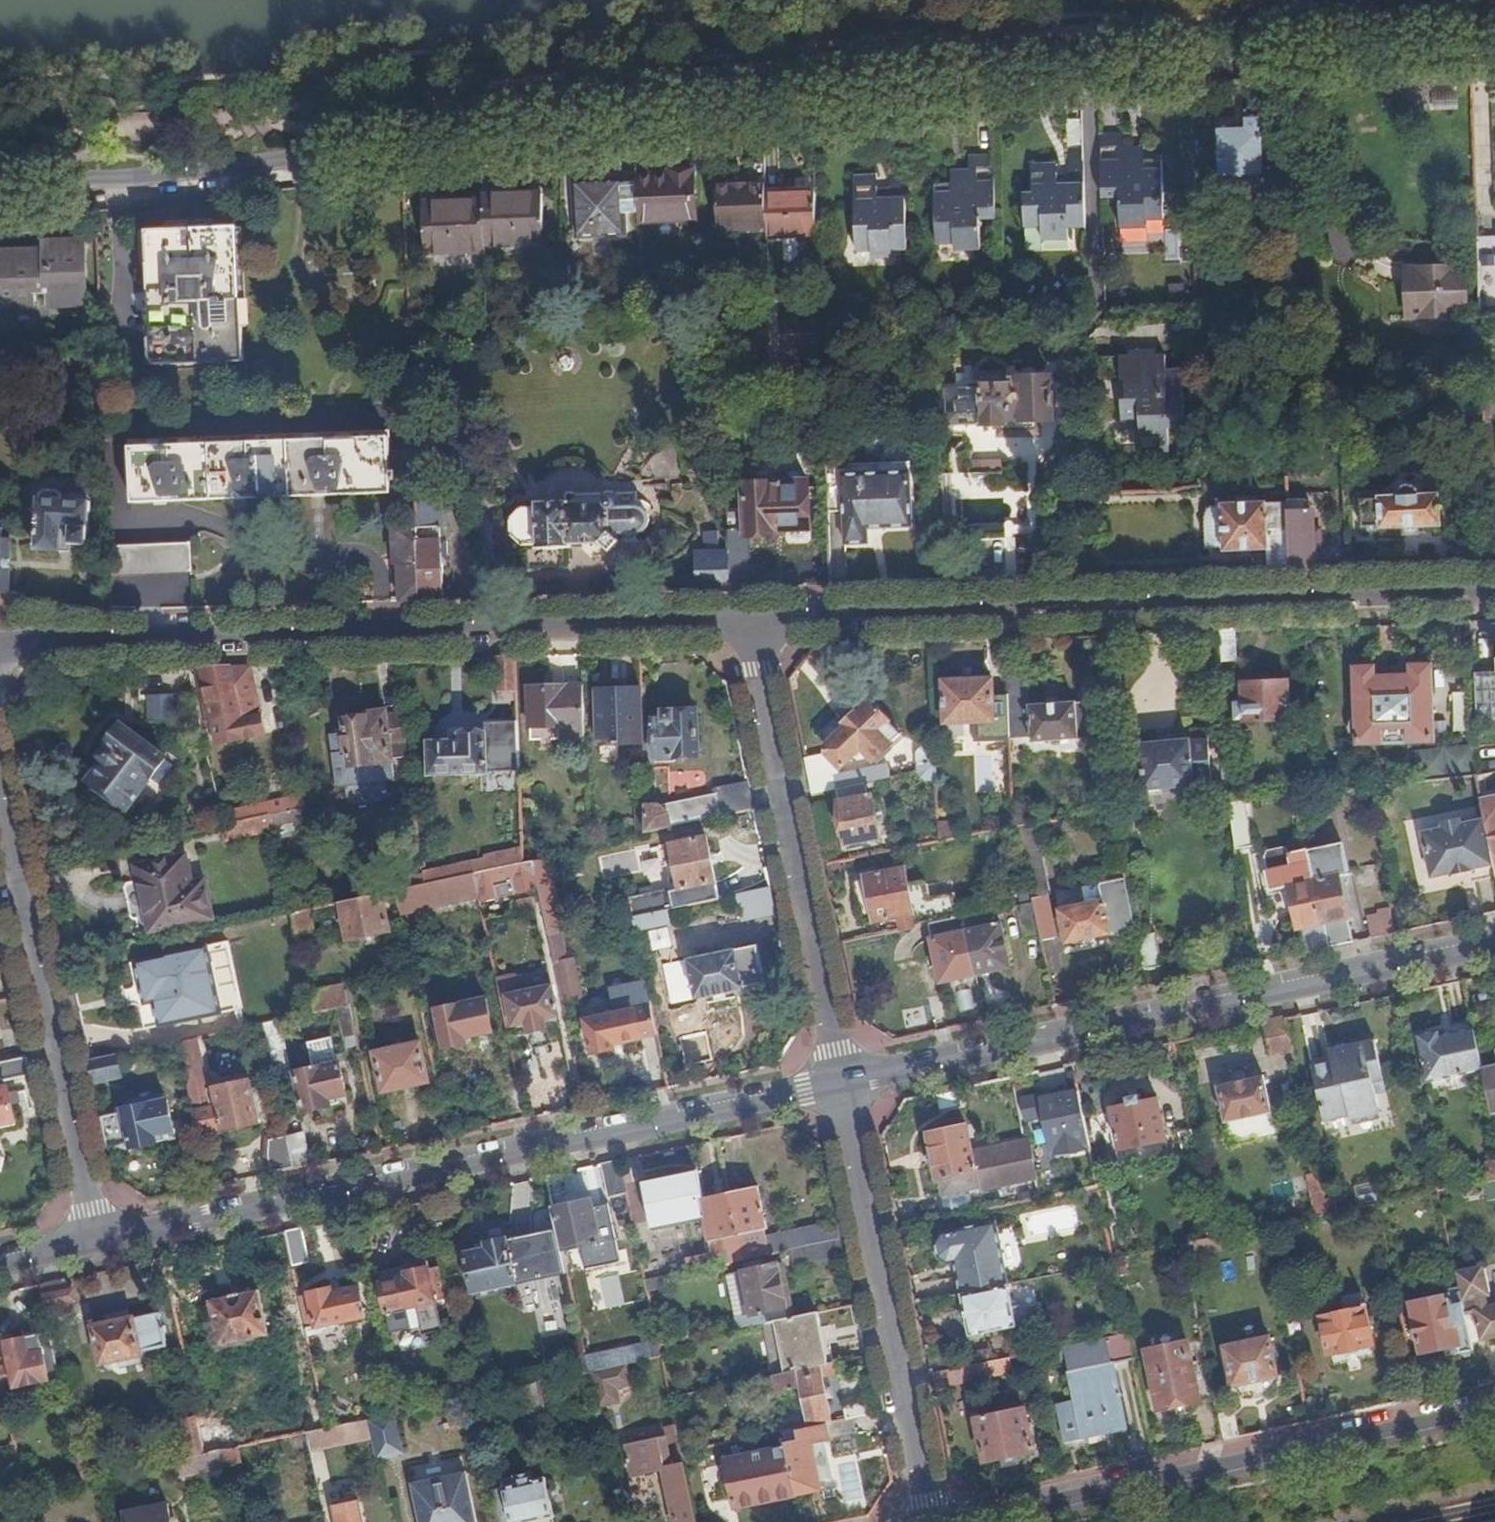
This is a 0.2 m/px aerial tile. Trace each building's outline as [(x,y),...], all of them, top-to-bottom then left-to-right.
[(1262,116),(1244,117),(1242,117),(1242,127),(1214,128),(1215,179),(1265,178),(1263,116),(1262,116)] [(1068,118),(1068,145),(1083,144),(1082,118),(1068,118)] [(1119,150),(1101,150),(1103,202),(1120,201),(1122,231),(1147,230),(1147,224),(1166,222),(1164,172),(1145,173),(1145,163),(1133,163),(1132,152),(1128,152),(1127,137),(1119,138),(1119,150)] [(1119,138),(1101,138),(1101,150),(1119,150),(1119,138)] [(1144,151),(1132,152),(1133,163),(1145,163),(1144,151)] [(1083,156),(1068,156),(1069,177),(1069,186),(1057,186),(1057,178),(1032,179),(1032,197),(1024,197),(1026,231),(1043,231),(1044,245),(1069,244),(1069,232),(1086,232),(1083,156)] [(994,170),(994,159),(976,160),(976,171),(994,170)] [(976,171),(976,160),(968,160),(968,174),(963,174),(964,187),(950,188),(951,197),(934,199),(936,248),(953,247),(954,254),(980,254),(980,224),(996,223),(994,170),(976,171)] [(1145,173),(1164,172),(1163,163),(1145,163),(1145,173)] [(1031,168),(1032,179),(1057,178),(1056,167),(1031,168)] [(964,187),(963,174),(950,175),(950,188),(964,187)] [(671,180),(637,181),(637,184),(639,215),(639,223),(695,221),(693,175),(671,176),(671,180)] [(906,253),(903,177),(889,177),(889,192),(889,205),(878,205),(877,193),(877,190),(853,191),(855,255),(906,253)] [(1069,186),(1069,177),(1057,178),(1057,186),(1069,186)] [(853,179),(853,191),(877,190),(877,178),(853,179)] [(639,215),(637,184),(577,188),(579,237),(623,236),(623,216),(639,215)] [(765,186),(715,187),(717,233),(767,231),(766,198),(765,186)] [(951,197),(950,188),(933,188),(934,199),(951,197)] [(889,205),(889,192),(877,193),(878,205),(889,205)] [(543,196),(483,199),(483,204),(485,249),(544,245),(543,196)] [(766,198),(767,231),(767,238),(817,235),(816,196),(766,198)] [(426,257),(485,253),(485,249),(483,204),(424,207),(426,257)] [(1168,229),(1166,258),(1179,259),(1182,231),(1168,229)] [(238,230),(148,232),(153,368),(243,365),(238,230)] [(47,262),(40,263),(40,293),(48,293),(49,307),(86,306),(84,245),(46,246),(47,262)] [(40,263),(34,263),(34,254),(0,256),(0,304),(0,309),(36,308),(35,294),(40,293),(40,263)] [(1464,274),(1404,276),(1406,322),(1466,319),(1464,274)] [(1140,422),(1140,433),(1141,451),(1169,451),(1168,431),(1185,431),(1184,372),(1167,372),(1166,358),(1121,359),(1122,383),(1126,383),(1126,403),(1122,403),(1123,422),(1140,422)] [(1028,423),(1037,422),(1053,421),(1051,383),(1010,383),(1010,381),(983,382),(983,391),(946,391),(947,428),(1004,427),(1004,437),(1028,436),(1028,423)] [(1059,405),(1067,405),(1067,389),(1059,390),(1059,405)] [(1037,436),(1037,422),(1028,423),(1028,436),(1037,436)] [(1122,434),(1140,433),(1140,422),(1123,422),(1122,434)] [(391,485),(389,456),(389,439),(131,450),(134,508),(391,497),(391,485)] [(389,456),(391,485),(416,484),(415,455),(389,456)] [(909,466),(862,468),(862,478),(910,476),(909,466)] [(826,468),(827,516),(842,515),(843,548),(867,547),(867,533),(867,527),(883,526),(884,532),(912,531),(910,476),(862,478),(862,468),(826,468)] [(1005,477),(968,469),(963,488),(1001,497),(1005,477)] [(729,556),(731,592),(750,592),(748,538),(753,537),(758,541),(766,541),(771,537),(775,537),(774,533),(810,532),(809,486),(785,486),(784,483),(770,483),(770,486),(746,487),(748,533),(728,534),(729,556)] [(1378,502),(1361,503),(1362,529),(1380,529),(1380,532),(1440,528),(1438,497),(1417,498),(1417,493),(1412,489),(1403,489),(1398,494),(1398,498),(1379,499),(1378,502)] [(416,496),(416,523),(442,522),(442,495),(416,496)] [(91,505),(39,502),(36,553),(73,556),(73,548),(88,548),(91,505)] [(537,512),(521,512),(510,522),(511,539),(522,549),(538,549),(538,554),(570,552),(570,549),(603,547),(609,553),(613,554),(619,548),(619,544),(614,539),(638,538),(642,537),(646,534),(648,532),(650,527),(650,523),(649,519),(647,515),(644,511),(639,510),(615,510),(615,506),(613,504),(611,502),(609,502),(606,504),(605,507),(568,509),(567,506),(537,507),(537,512)] [(1288,508),(1291,571),(1315,570),(1314,551),(1321,551),(1321,531),(1313,530),(1312,513),(1308,513),(1307,502),(1288,502),(1288,508)] [(1267,552),(1268,572),(1291,571),(1288,508),(1275,509),(1276,532),(1274,532),(1273,525),(1268,525),(1267,505),(1222,506),(1222,510),(1223,550),(1224,554),(1267,552)] [(1204,550),(1223,550),(1222,510),(1216,510),(1209,513),(1206,525),(1206,542),(1204,542),(1204,550)] [(10,596),(12,545),(4,544),(3,523),(0,523),(0,594),(10,596)] [(396,527),(398,599),(419,598),(416,540),(415,527),(396,527)] [(416,540),(419,598),(443,598),(440,560),(445,560),(445,539),(416,540)] [(109,545),(110,573),(192,571),(191,543),(109,545)] [(697,556),(698,594),(731,592),(729,556),(697,556)] [(1237,663),(1236,634),(1220,634),(1221,664),(1237,663)] [(516,692),(515,659),(497,659),(498,692),(516,692)] [(1358,748),(1435,745),(1431,667),(1411,668),(1411,678),(1376,679),(1376,670),(1355,670),(1357,720),(1351,724),(1351,730),(1352,735),(1357,739),(1358,748)] [(281,701),(274,668),(202,670),(209,706),(217,741),(243,735),(240,721),(262,717),(260,706),(281,701)] [(1474,676),(1475,722),(1494,722),(1494,676),(1474,676)] [(1008,680),(1010,741),(1033,739),(1034,745),(1094,739),(1090,705),(1029,709),(1027,679),(1008,680)] [(996,723),(995,682),(945,683),(946,725),(996,723)] [(1246,726),(1291,723),(1290,684),(1245,685),(1246,726)] [(584,741),(583,686),(528,688),(529,742),(584,741)] [(643,744),(641,689),(597,690),(599,745),(643,744)] [(518,727),(516,692),(498,692),(499,727),(518,727)] [(806,762),(813,797),(837,792),(843,791),(840,776),(840,772),(844,768),(862,750),(880,766),(884,760),(882,757),(892,746),(892,745),(901,736),(873,707),(860,718),(857,715),(845,726),(848,729),(837,740),(836,742),(828,750),(829,757),(806,762)] [(698,756),(697,712),(664,713),(664,721),(655,721),(656,758),(698,756)] [(407,758),(402,716),(385,718),(385,715),(364,718),(365,721),(346,723),(348,739),(346,740),(347,753),(350,753),(352,769),(372,766),(372,764),(391,762),(391,760),(407,758)] [(126,808),(164,759),(123,727),(120,732),(116,729),(107,741),(111,744),(108,748),(115,753),(92,783),(126,808)] [(1196,789),(1215,787),(1210,733),(1191,734),(1191,743),(1142,748),(1146,794),(1196,790),(1196,789)] [(429,776),(484,774),(483,736),(459,737),(459,744),(427,746),(429,776)] [(919,766),(937,766),(936,748),(926,748),(919,755),(919,766)] [(1420,785),(1478,779),(1477,749),(1418,755),(1420,785)] [(411,783),(408,765),(395,767),(393,770),(394,782),(397,784),(411,783)] [(843,791),(866,786),(891,780),(888,766),(840,776),(843,791)] [(927,783),(937,782),(937,766),(919,766),(919,774),(919,776),(927,783)] [(1374,780),(1375,789),(1393,788),(1392,778),(1374,780)] [(754,810),(748,783),(717,789),(718,795),(657,808),(645,808),(646,832),(754,810)] [(843,791),(837,792),(849,847),(882,840),(873,799),(869,799),(866,786),(843,791)] [(305,809),(303,798),(230,813),(232,825),(272,816),(305,809)] [(1483,802),(1487,821),(1494,859),(1494,800),(1483,802)] [(1246,803),(1230,805),(1237,851),(1253,848),(1246,803)] [(306,809),(305,809),(272,816),(274,828),(308,821),(306,809)] [(232,825),(220,828),(223,843),(275,831),(274,828),(272,816),(232,825)] [(1487,821),(1465,826),(1464,822),(1445,826),(1446,831),(1425,835),(1434,880),(1456,875),(1474,871),(1494,866),(1494,859),(1487,821)] [(939,826),(940,844),(958,840),(957,825),(939,826)] [(1041,940),(1042,944),(1058,941),(1052,917),(1051,916),(1044,887),(1046,885),(1033,826),(1017,828),(1034,906),(1041,940)] [(669,911),(720,899),(707,839),(670,847),(679,889),(670,892),(670,894),(645,899),(648,915),(669,911)] [(1330,951),(1355,945),(1341,880),(1351,877),(1344,846),(1310,853),(1328,941),(1330,951)] [(523,865),(522,852),(422,874),(424,886),(474,876),(523,865)] [(1310,853),(1309,852),(1290,855),(1293,868),(1267,874),(1271,894),(1291,890),(1303,946),(1328,941),(1310,853)] [(563,935),(546,860),(533,863),(536,879),(549,938),(561,935),(563,935)] [(136,870),(139,883),(147,919),(148,924),(171,919),(173,929),(212,920),(204,883),(191,885),(186,861),(166,865),(166,863),(136,870)] [(533,863),(523,865),(474,876),(477,892),(536,879),(533,863)] [(1494,874),(1494,866),(1474,871),(1476,878),(1494,874)] [(897,917),(901,933),(916,930),(904,875),(855,884),(864,925),(897,917)] [(474,876),(424,886),(396,892),(399,908),(477,892),(474,876)] [(1130,937),(1136,929),(1126,882),(1083,891),(1087,910),(1062,915),(1069,944),(1111,936),(1117,940),(1130,937)] [(147,919),(139,883),(124,886),(123,889),(130,921),(132,922),(147,919)] [(776,916),(770,888),(736,896),(742,923),(776,916)] [(390,932),(382,895),(341,904),(349,941),(390,932)] [(1011,910),(1017,909),(1031,906),(1029,896),(1008,900),(1011,910)] [(1024,943),(1041,940),(1034,906),(1031,906),(1017,909),(1024,943)] [(1368,912),(1370,937),(1397,934),(1394,909),(1368,912)] [(309,911),(293,915),(300,945),(316,941),(309,911)] [(672,925),(669,911),(648,915),(633,919),(636,932),(636,933),(672,925)] [(964,920),(976,978),(1012,970),(1002,928),(995,930),(992,914),(964,920)] [(150,934),(173,929),(171,919),(148,924),(150,934)] [(633,919),(624,921),(627,934),(636,932),(633,919)] [(942,985),(976,978),(964,920),(929,927),(942,985)] [(655,957),(673,954),(670,934),(651,937),(655,957)] [(567,963),(561,935),(549,938),(564,1007),(582,1002),(573,961),(567,963)] [(1139,942),(1146,975),(1164,971),(1156,938),(1139,942)] [(766,984),(757,945),(688,961),(697,1001),(766,984)] [(225,1015),(211,947),(164,957),(164,958),(136,965),(150,1031),(225,1015)] [(515,975),(496,979),(505,1022),(511,1021),(512,1028),(513,1028),(515,1037),(530,1034),(545,1030),(560,1027),(558,1019),(560,1019),(553,986),(523,993),(521,980),(515,975)] [(343,987),(310,994),(315,1014),(338,1009),(348,1007),(350,1007),(346,992),(344,992),(343,987)] [(466,1040),(493,1034),(485,1000),(435,1011),(444,1049),(467,1044),(466,1040)] [(351,1021),(348,1007),(338,1009),(341,1024),(351,1021)] [(613,1046),(658,1037),(652,1008),(634,1012),(634,1011),(585,1021),(592,1055),(614,1050),(613,1046)] [(1294,1053),(1287,1021),(1266,1025),(1273,1058),(1294,1053)] [(286,1053),(280,1022),(263,1025),(270,1057),(286,1053)] [(545,1030),(530,1034),(533,1049),(548,1045),(545,1030)] [(1428,1083),(1484,1071),(1476,1031),(1443,1038),(1442,1033),(1419,1038),(1428,1083)] [(346,1096),(339,1064),(337,1057),(332,1039),(308,1044),(313,1070),(295,1073),(304,1113),(338,1105),(337,1098),(346,1096)] [(178,1043),(180,1054),(189,1100),(198,1137),(258,1124),(249,1082),(207,1091),(197,1040),(178,1043)] [(178,1043),(163,1047),(165,1057),(180,1054),(178,1043)] [(1325,1125),(1351,1119),(1380,1113),(1377,1097),(1374,1086),(1384,1084),(1375,1043),(1350,1048),(1352,1062),(1332,1066),(1313,1070),(1325,1125)] [(428,1083),(420,1045),(375,1055),(383,1093),(428,1083)] [(1329,1053),(1332,1066),(1352,1062),(1350,1048),(1329,1053)] [(337,1057),(339,1064),(346,1063),(344,1055),(337,1057)] [(116,1057),(89,1063),(94,1084),(121,1079),(116,1057)] [(28,1059),(0,1065),(0,1080),(5,1083),(32,1078),(28,1059)] [(1484,1071),(1485,1072),(1494,1114),(1494,1070),(1484,1071)] [(1058,1198),(1085,1193),(1098,1190),(1077,1087),(1047,1093),(1043,1073),(1032,1076),(1047,1148),(1053,1178),(1058,1198)] [(1219,1089),(1227,1126),(1273,1115),(1265,1080),(1219,1089)] [(1374,1086),(1377,1097),(1387,1095),(1384,1084),(1374,1086)] [(16,1122),(12,1105),(28,1101),(26,1092),(10,1095),(8,1089),(0,1091),(0,1126),(16,1122)] [(123,1114),(101,1119),(109,1154),(166,1143),(165,1135),(174,1133),(166,1102),(123,1111),(123,1114)] [(1168,1143),(1158,1102),(1113,1112),(1121,1152),(1168,1143)] [(1380,1113),(1351,1119),(1353,1129),(1383,1123),(1380,1113)] [(1273,1115),(1227,1126),(1231,1146),(1277,1136),(1273,1115)] [(982,1193),(1038,1181),(1032,1152),(975,1163),(968,1130),(929,1138),(939,1184),(941,1183),(944,1199),(981,1191),(982,1193)] [(269,1159),(273,1175),(294,1171),(288,1141),(287,1136),(270,1139),(269,1159)] [(288,1141),(294,1171),(310,1167),(303,1138),(288,1141)] [(1038,1181),(1053,1178),(1047,1148),(1032,1152),(1038,1181)] [(627,1195),(620,1162),(602,1166),(609,1199),(627,1195)] [(704,1199),(698,1172),(642,1184),(653,1231),(704,1220),(705,1225),(707,1225),(702,1202),(704,1201),(704,1199)] [(1308,1179),(1317,1219),(1329,1216),(1327,1201),(1321,1176),(1308,1179)] [(553,1209),(546,1178),(530,1182),(546,1255),(562,1252),(553,1209)] [(758,1188),(729,1194),(738,1238),(767,1231),(758,1188)] [(738,1238),(729,1194),(704,1199),(704,1201),(702,1202),(707,1225),(705,1225),(711,1256),(697,1259),(700,1270),(743,1260),(738,1238)] [(1329,1216),(1341,1214),(1338,1199),(1327,1201),(1329,1216)] [(592,1201),(553,1209),(562,1252),(601,1244),(592,1201)] [(961,1297),(1008,1288),(995,1225),(941,1236),(935,1245),(938,1260),(947,1267),(955,1265),(961,1297)] [(309,1264),(302,1231),(286,1234),(293,1267),(309,1264)] [(1205,1244),(1217,1241),(1216,1234),(1204,1236),(1205,1244)] [(515,1284),(506,1241),(485,1246),(487,1252),(466,1257),(473,1294),(515,1284)] [(700,1270),(697,1259),(686,1261),(688,1272),(700,1270)] [(447,1302),(440,1270),(429,1272),(428,1265),(421,1261),(407,1264),(404,1269),(406,1280),(381,1286),(392,1336),(421,1329),(423,1337),(443,1333),(437,1304),(447,1302)] [(775,1323),(788,1320),(776,1266),(744,1272),(752,1316),(737,1318),(740,1330),(764,1325),(775,1323)] [(1466,1320),(1478,1317),(1483,1343),(1494,1340),(1494,1308),(1491,1309),(1489,1299),(1493,1298),(1486,1268),(1456,1275),(1461,1295),(1466,1320)] [(752,1316),(744,1272),(728,1276),(737,1318),(752,1316)] [(663,1277),(645,1281),(648,1293),(665,1289),(663,1277)] [(68,1289),(62,1282),(41,1286),(48,1319),(68,1315),(73,1308),(68,1289)] [(1013,1311),(1008,1288),(961,1297),(970,1338),(1027,1327),(1030,1323),(1028,1312),(1024,1309),(1013,1311)] [(333,1291),(299,1298),(306,1332),(366,1319),(360,1291),(334,1296),(333,1291)] [(268,1337),(259,1293),(210,1304),(220,1347),(268,1337)] [(1461,1356),(1474,1353),(1466,1320),(1461,1295),(1412,1306),(1423,1355),(1446,1351),(1458,1348),(1461,1356)] [(1329,1358),(1375,1348),(1367,1310),(1365,1310),(1363,1297),(1343,1301),(1346,1314),(1321,1319),(1329,1358)] [(829,1366),(818,1314),(788,1320),(775,1323),(786,1375),(822,1368),(829,1366)] [(166,1348),(160,1316),(134,1321),(133,1321),(94,1329),(102,1366),(141,1358),(141,1354),(166,1348)] [(786,1375),(775,1323),(764,1325),(775,1377),(786,1375)] [(61,1378),(52,1336),(6,1346),(11,1368),(15,1384),(16,1389),(50,1382),(49,1381),(61,1378)] [(1113,1367),(1134,1362),(1129,1336),(1075,1347),(1065,1350),(1076,1406),(1059,1410),(1067,1444),(1126,1431),(1113,1367)] [(1254,1344),(1246,1346),(1227,1350),(1235,1388),(1278,1379),(1270,1340),(1254,1344)] [(1201,1402),(1189,1345),(1147,1355),(1159,1411),(1201,1402)] [(662,1358),(659,1347),(609,1358),(608,1356),(585,1360),(588,1374),(590,1374),(611,1369),(662,1358)] [(1448,1359),(1461,1356),(1458,1348),(1446,1351),(1448,1359)] [(933,1377),(936,1390),(1012,1374),(1010,1360),(956,1372),(933,1377)] [(0,1370),(0,1375),(3,1387),(15,1384),(11,1368),(0,1370)] [(833,1423),(822,1368),(786,1375),(775,1377),(778,1395),(800,1391),(808,1428),(826,1424),(833,1423)] [(542,1399),(539,1385),(513,1390),(517,1405),(531,1402),(542,1399)] [(879,1414),(876,1398),(844,1405),(847,1420),(879,1414)] [(545,1413),(542,1399),(531,1402),(534,1416),(545,1413)] [(327,1430),(321,1401),(309,1404),(315,1433),(327,1430)] [(986,1463),(1034,1453),(1025,1411),(977,1420),(986,1463)] [(403,1455),(395,1415),(369,1421),(378,1461),(403,1455)] [(200,1431),(198,1421),(183,1425),(188,1449),(182,1450),(183,1456),(177,1457),(178,1462),(205,1456),(200,1431)] [(371,1440),(367,1421),(327,1430),(315,1433),(304,1435),(309,1454),(371,1440)] [(378,1461),(369,1421),(367,1421),(371,1440),(376,1461),(378,1461)] [(826,1424),(808,1428),(783,1433),(786,1449),(796,1495),(797,1495),(822,1490),(813,1444),(829,1441),(826,1424)] [(676,1427),(666,1430),(674,1466),(672,1466),(667,1440),(627,1448),(633,1478),(665,1472),(675,1521),(697,1521),(682,1454),(676,1427)] [(213,1428),(200,1431),(205,1456),(221,1453),(231,1451),(228,1440),(216,1442),(213,1428)] [(238,1449),(231,1451),(221,1453),(225,1469),(241,1466),(238,1449)] [(736,1508),(796,1495),(786,1449),(726,1461),(736,1508)] [(205,1456),(178,1462),(175,1463),(179,1480),(225,1471),(225,1469),(221,1453),(205,1456)] [(466,1474),(412,1486),(419,1521),(476,1521),(466,1474)] [(546,1480),(533,1483),(531,1476),(515,1479),(517,1486),(504,1490),(511,1521),(553,1521),(553,1520),(554,1520),(546,1480)] [(358,1503),(333,1509),(336,1521),(362,1521),(358,1503)] [(168,1506),(127,1514),(128,1521),(172,1521),(168,1506)]
